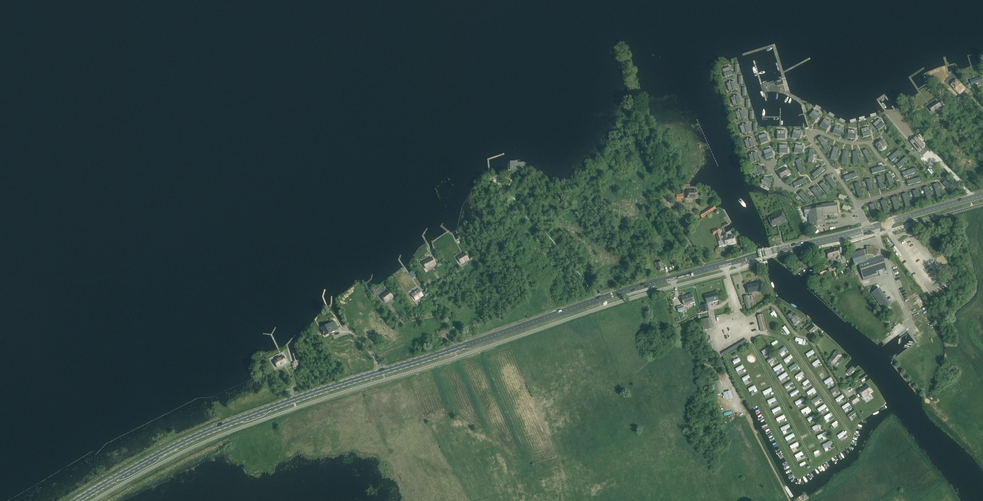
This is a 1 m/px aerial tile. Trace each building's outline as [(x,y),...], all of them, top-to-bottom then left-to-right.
[(730,67),(722,70),(725,77),(733,75),(730,67)] [(954,89),(960,95),(966,89),(960,83),(957,80),(951,86),(954,89)] [(737,89),(735,81),(727,84),(729,92),(737,89)] [(734,106),(742,103),(739,95),(731,98),(734,106)] [(929,108),(931,112),(941,106),(938,102),(929,108)] [(746,118),(743,110),(735,112),(738,120),(746,118)] [(809,116),(815,121),(820,115),(814,110),(809,116)] [(820,126),(827,130),(831,123),(824,119),(820,126)] [(878,130),(885,125),(879,119),(873,124),(878,130)] [(750,132),(748,124),(740,126),(742,134),(750,132)] [(835,126),(832,133),(840,136),(843,129),(835,126)] [(863,137),(871,135),(869,127),(861,129),(863,137)] [(802,132),(794,130),(792,138),(800,140),(802,132)] [(855,139),(856,131),(848,130),(847,138),(855,139)] [(777,139),(785,139),(785,131),(777,131),(777,139)] [(761,144),(769,142),(766,134),(758,136),(761,144)] [(828,147),(822,137),(818,140),(824,149),(828,147)] [(755,146),(752,138),(744,141),(747,148),(755,146)] [(876,145),(881,151),(887,147),(882,141),(876,145)] [(912,145),(909,148),(913,154),(916,157),(919,155),(917,152),(922,148),(918,141),(912,145)] [(788,154),(788,145),(779,145),(779,154),(788,154)] [(795,145),(794,153),(802,155),(803,146),(795,145)] [(771,149),(763,151),(766,159),(774,157),(771,149)] [(863,152),(868,162),(872,160),(867,150),(863,152)] [(890,158),(893,161),(901,154),(898,150),(890,158)] [(759,160),(757,152),(749,155),(751,163),(759,160)] [(900,168),(908,161),(905,158),(897,165),(900,168)] [(799,172),(804,171),(800,161),(796,162),(799,172)] [(760,166),(752,168),(755,176),(763,173),(760,166)] [(821,167),(813,174),(815,178),(824,171),(821,167)] [(787,168),(779,172),(782,178),(790,174),(787,168)] [(769,188),(772,180),(764,177),(761,184),(769,188)] [(833,188),(836,185),(830,177),(826,179),(833,188)] [(796,187),(806,183),(804,179),(794,183),(796,187)] [(954,189),(946,181),(943,184),(951,192),(954,189)] [(820,186),(827,194),(830,192),(824,183),(820,186)] [(818,199),(822,197),(815,188),(811,191),(818,199)] [(686,199),(697,198),(696,190),(686,191),(686,199)] [(802,192),(799,195),(807,203),(810,200),(802,192)] [(837,203),(817,206),(817,207),(805,208),(805,214),(809,214),(811,227),(825,225),(824,217),(823,215),(839,213),(837,203)] [(700,214),(702,217),(717,208),(715,205),(700,214)] [(775,216),(769,219),(773,227),(779,224),(780,225),(787,221),(782,211),(775,215),(775,216)] [(722,241),(719,229),(712,231),(713,235),(716,234),(718,242),(722,241)] [(729,237),(728,235),(728,234),(723,236),(725,245),(726,245),(736,243),(734,236),(729,237)] [(863,250),(852,254),(855,265),(859,264),(864,280),(880,275),(880,276),(884,274),(888,273),(883,256),(881,257),(880,253),(879,252),(880,250),(876,248),(872,248),(867,247),(867,250),(863,250)] [(839,248),(827,252),(829,258),(837,256),(838,260),(841,259),(840,255),(839,248)] [(467,253),(459,258),(462,264),(470,260),(467,253)] [(433,258),(424,263),(428,269),(432,267),(433,267),(437,265),(433,258)] [(665,270),(662,261),(656,263),(657,268),(659,267),(660,272),(665,270)] [(759,283),(748,285),(750,293),(761,290),(759,283)] [(879,288),(872,293),(883,309),(890,304),(879,288)] [(420,290),(413,295),(417,300),(424,295),(420,290)] [(390,291),(382,297),(387,302),(391,299),(392,299),(395,297),(390,291)] [(708,303),(719,300),(718,293),(706,296),(708,303)] [(693,294),(682,298),(685,305),(695,302),(693,294)] [(788,315),(794,323),(796,322),(797,323),(801,321),(797,316),(796,317),(792,312),(788,315)] [(758,316),(762,331),(767,330),(763,314),(758,316)] [(702,320),(704,330),(714,328),(711,318),(702,320)] [(339,329),(335,322),(322,328),(325,335),(339,329)] [(811,333),(817,329),(814,325),(808,330),(811,333)] [(829,361),(834,366),(842,356),(838,352),(836,356),(835,355),(829,361)] [(278,367),(288,363),(284,356),(274,360),(278,367)] [(846,372),(849,374),(855,368),(852,366),(846,372)] [(724,393),(720,380),(710,383),(714,396),(723,393),(724,393)] [(868,385),(859,391),(864,399),(867,397),(867,396),(873,392),(868,385)] [(733,398),(730,391),(724,393),(723,393),(725,400),(733,398)] [(856,396),(851,400),(854,405),(859,401),(856,396)]
